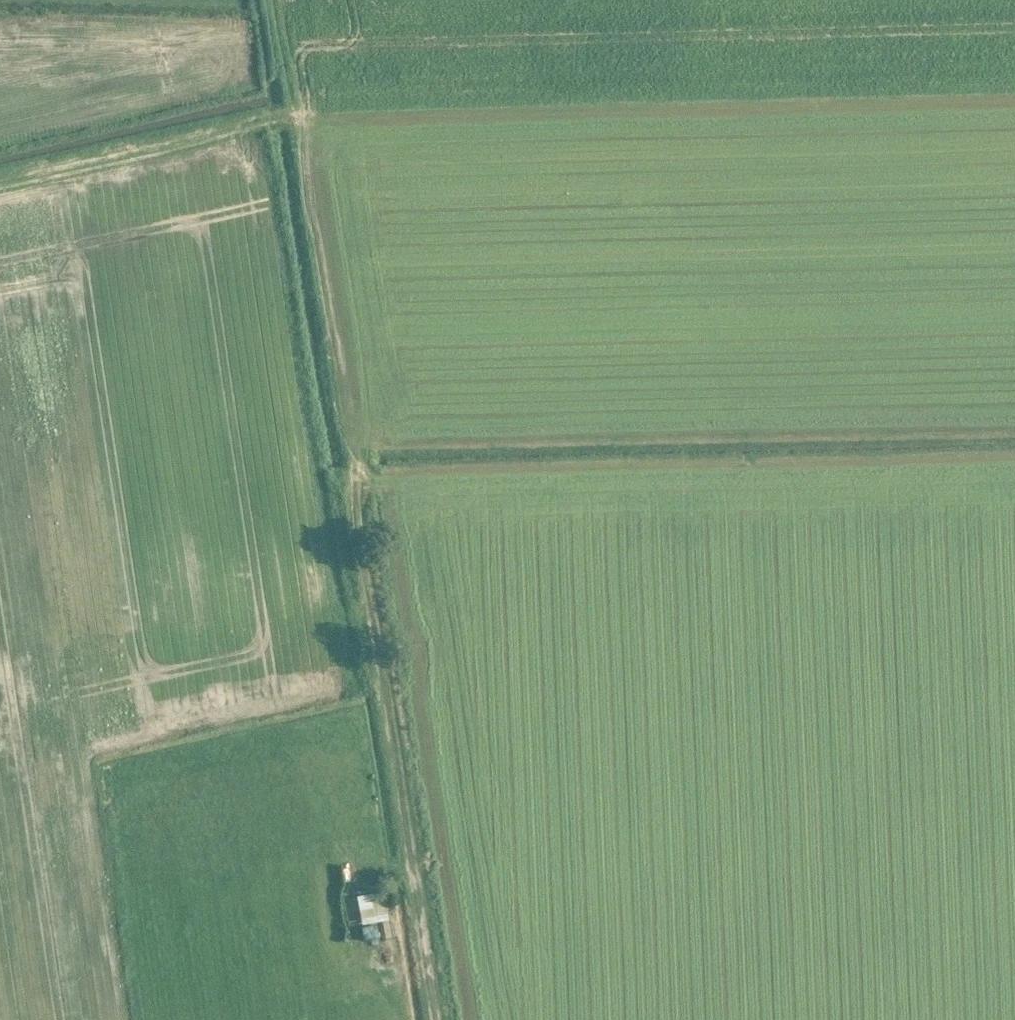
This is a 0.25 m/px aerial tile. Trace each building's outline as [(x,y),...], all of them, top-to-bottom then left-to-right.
[(361,911),(376,910),(375,895),(360,897),(361,911)]
